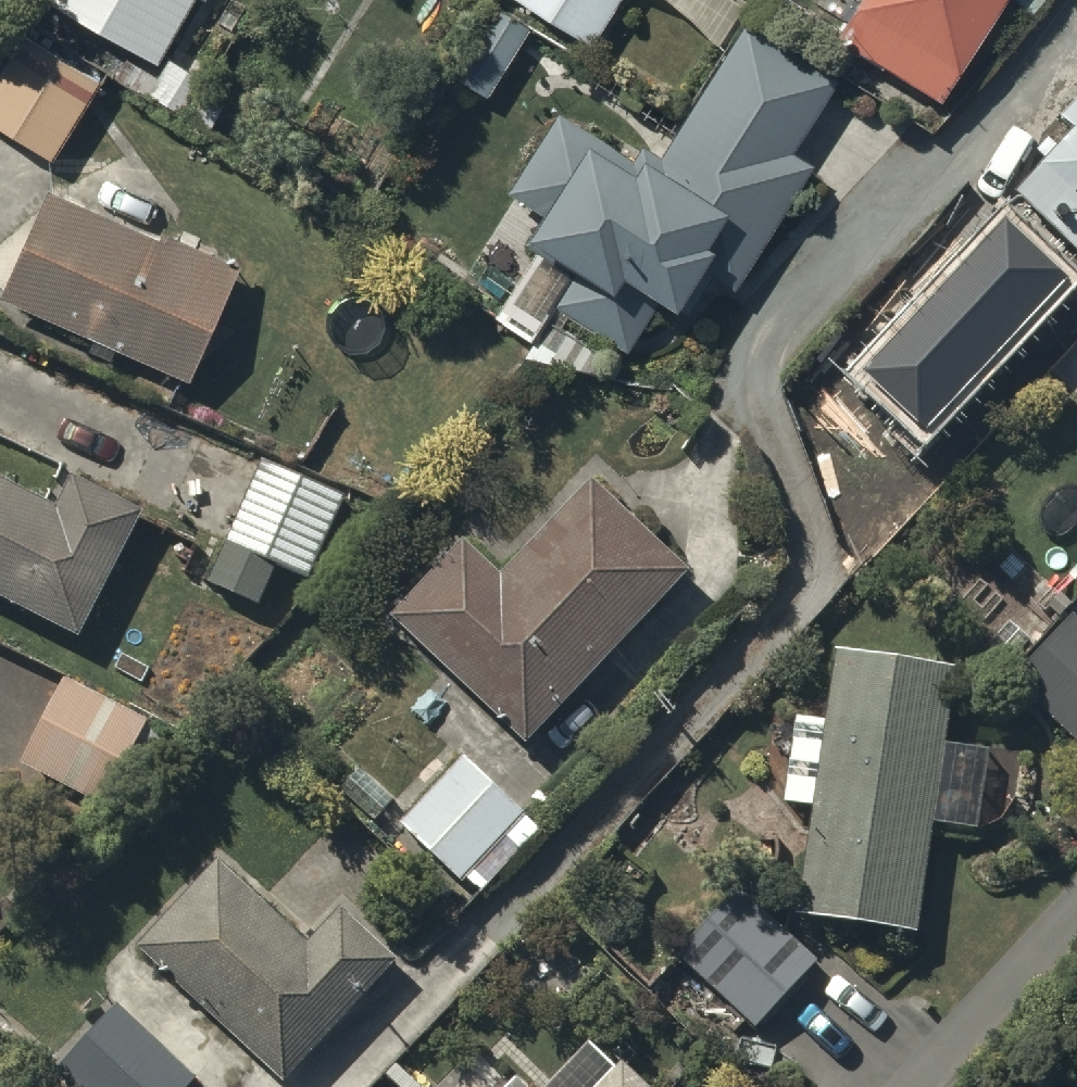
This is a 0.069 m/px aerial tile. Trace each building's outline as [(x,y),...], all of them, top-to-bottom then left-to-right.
[(157,60),(192,0),(54,0),(157,60)] [(590,45),(618,0),(516,0),(590,45)] [(677,0),(679,2),(681,3),(684,5),(686,7),(689,9),(691,11),(693,13),(695,15),(697,17),(700,19),(702,21),(704,24),(706,26),(707,28),(709,30),(711,33),(713,35),(714,38),(716,40),(718,43),(746,0),(676,0),(677,0)] [(940,100),(1001,0),(855,0),(834,36),(940,100)] [(530,25),(493,3),(451,71),(488,94),(530,25)] [(660,301),(687,316),(714,270),(737,283),(809,162),(790,150),(836,72),(747,20),(665,157),(645,145),(638,157),(559,110),(512,189),(546,209),(536,225),(526,242),(534,247),(499,306),(544,332),(561,305),(633,347),(660,301)] [(105,82),(23,33),(0,72),(0,125),(58,160),(105,82)] [(1076,336),(1076,98),(1058,119),(1074,134),(1016,197),(1030,210),(1015,226),(1059,266),(1033,295),(1076,336)] [(2,294),(192,374),(239,263),(48,183),(2,294)] [(312,578),(349,491),(262,454),(208,581),(262,604),(279,564),(312,578)] [(83,637),(113,580),(148,513),(75,475),(59,506),(0,476),(0,594),(83,637)] [(391,624),(527,750),(691,578),(593,488),(504,584),(463,546),(391,624)] [(1073,620),(1010,688),(1076,750),(1076,624),(1073,620)] [(798,916),(916,932),(957,666),(834,650),(798,916)] [(151,720),(66,677),(21,763),(107,806),(151,720)] [(465,759),(401,828),(462,889),(467,884),(481,897),(542,831),(465,759)] [(24,847),(11,767),(0,768),(0,851),(24,847)] [(281,1086),(287,1086),(399,965),(344,914),(311,950),(219,865),(137,953),(281,1086)] [(679,957),(757,1033),(820,969),(742,893),(679,957)] [(117,1008),(46,1086),(195,1086),(199,1083),(117,1008)] [(622,1071),(616,1077),(589,1050),(554,1086),(638,1086),(622,1071)]
